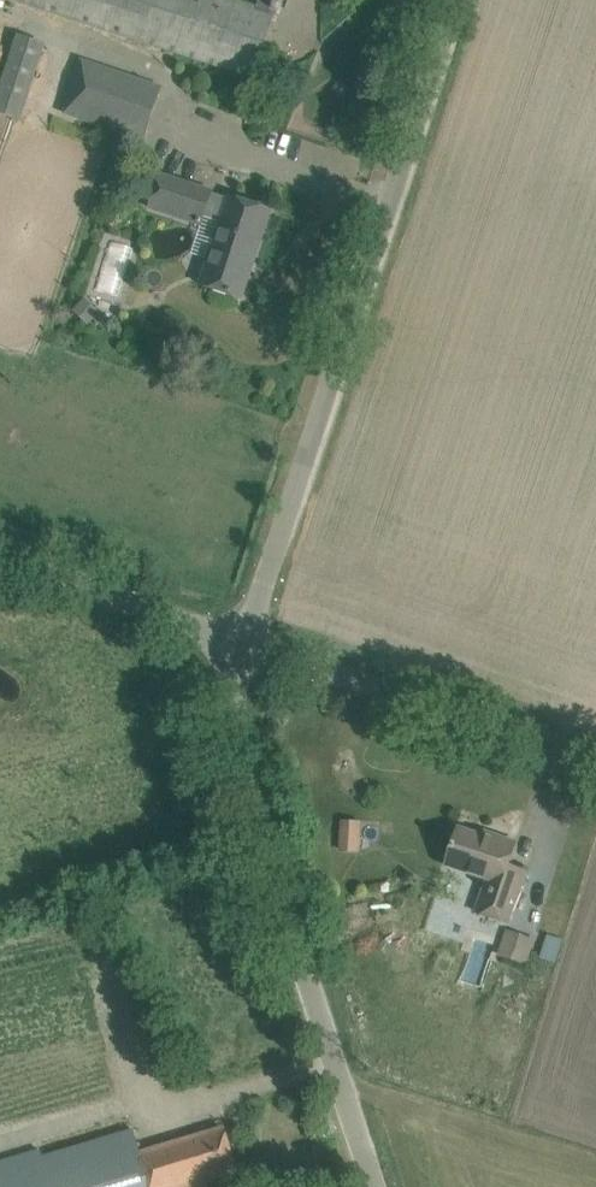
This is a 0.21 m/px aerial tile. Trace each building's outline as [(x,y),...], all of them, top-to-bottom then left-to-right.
[(178,55),(176,62),(188,66),(190,57),(254,78),(275,13),(271,11),(274,0),(261,0),(258,7),(238,0),(13,0),(178,55)] [(0,90),(0,92),(27,101),(46,45),(18,36),(0,90)] [(81,59),(63,114),(144,141),(163,87),(81,59)] [(159,174),(147,209),(202,227),(205,217),(220,222),(227,200),(212,195),(213,192),(159,174)] [(208,259),(199,285),(219,291),(242,299),(271,212),(248,204),(228,198),(227,200),(220,222),(208,259)] [(119,297),(133,248),(112,241),(97,291),(119,297)] [(340,851),(358,852),(360,823),(342,822),(340,851)] [(446,865),(488,879),(477,913),(508,923),(520,888),(503,883),(517,843),(495,835),(494,840),(459,828),(446,865)] [(500,957),(528,967),(536,942),(509,933),(500,957)] [(123,1091),(106,1021),(0,1046),(0,1121),(123,1091)] [(111,1136),(43,1156),(40,1148),(0,1160),(0,1186),(209,1186),(207,1180),(237,1171),(224,1128),(141,1154),(134,1130),(111,1136)]
